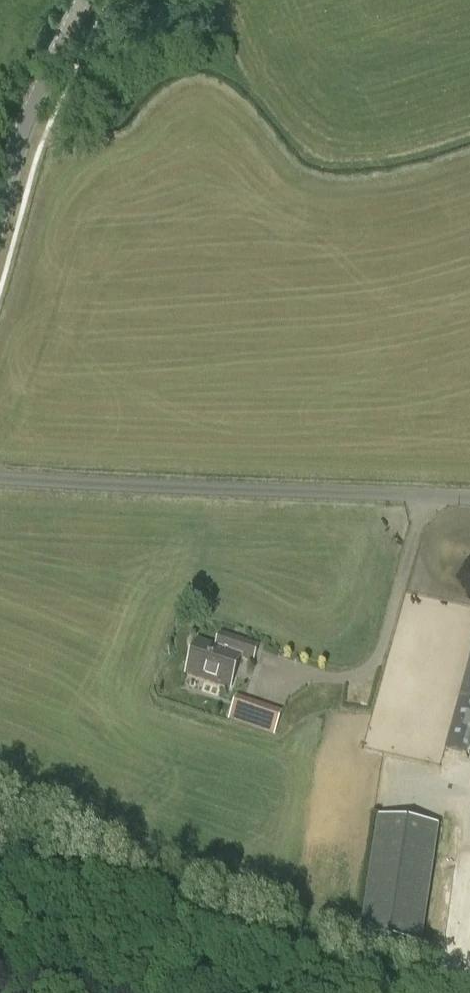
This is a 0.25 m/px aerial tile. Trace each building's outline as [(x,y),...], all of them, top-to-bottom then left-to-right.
[(232,638),(227,652),(200,642),(188,675),(232,690),(243,658),(255,662),(259,648),(232,638)] [(467,756),(469,749),(469,657),(445,750),(467,756)] [(283,714),(236,698),(228,723),(275,739),(283,714)] [(377,817),(360,936),(423,945),(440,826),(377,817)]
